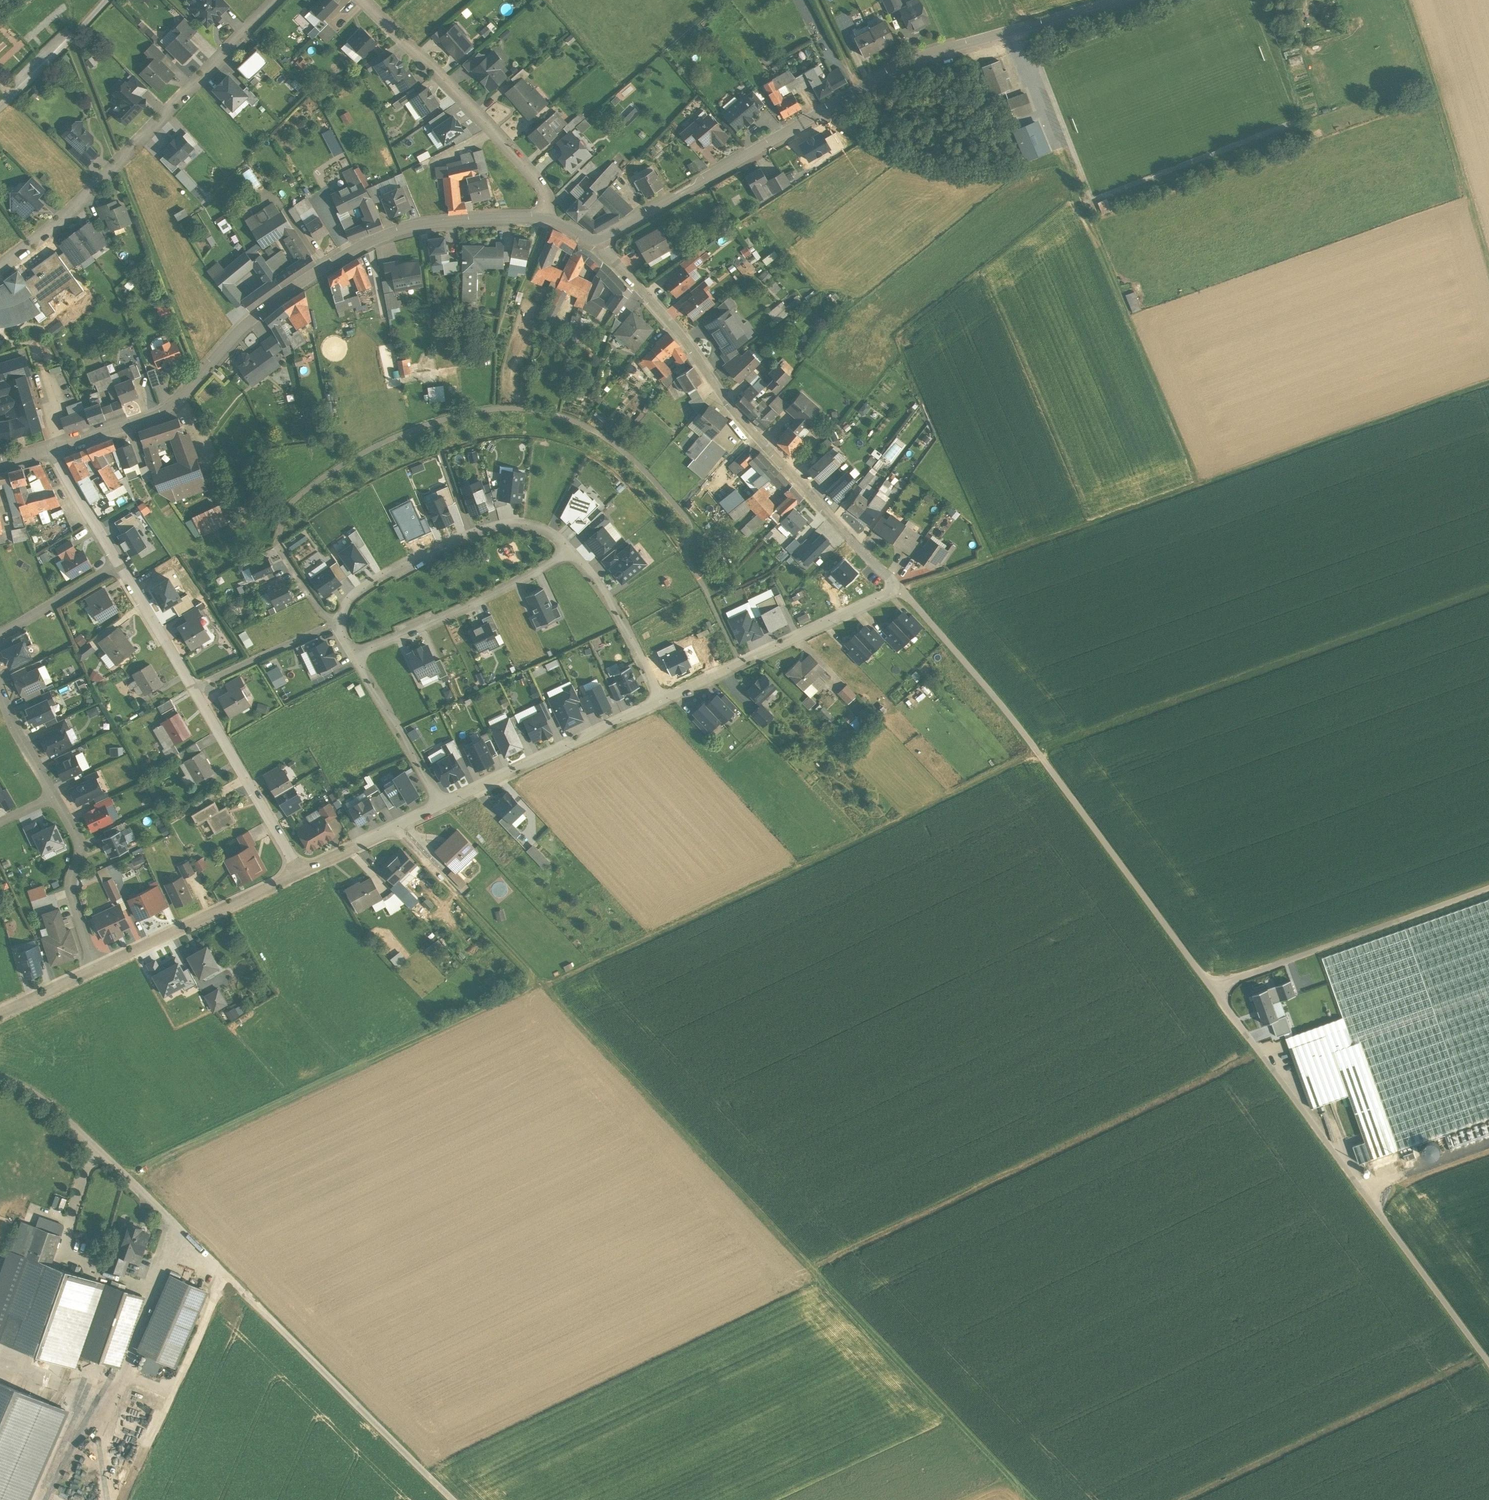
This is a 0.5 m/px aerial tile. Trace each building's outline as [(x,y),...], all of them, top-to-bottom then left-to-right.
[(189,8),(207,26),(219,15),(206,2),(209,0),(197,0),(189,8)] [(206,2),(219,15),(229,5),(224,0),(209,0),(206,2)] [(311,9),(312,9),(322,18),(322,19),(323,19),(337,4),(333,0),(320,0),(311,9)] [(888,13),(902,6),(899,0),(882,0),(888,13)] [(911,9),(909,6),(900,10),(909,30),(928,22),(918,0),(917,0),(919,5),(911,9)] [(322,18),(312,9),(304,16),(314,26),(322,18)] [(869,25),(883,19),(881,14),(866,20),(869,25)] [(197,30),(185,18),(173,31),(177,34),(179,32),(188,40),(188,39),(197,30)] [(322,18),(314,26),(320,31),(328,23),(323,19),(322,19),(322,18)] [(491,22),(480,31),(485,37),(492,30),(494,33),(497,30),(491,22)] [(885,22),(877,26),(876,25),(869,29),(870,31),(879,48),(894,41),(885,22)] [(320,31),(314,26),(309,32),(314,37),(320,31)] [(446,33),(439,39),(439,40),(456,59),(464,51),(465,51),(463,49),(470,43),(455,26),(446,33)] [(441,27),(431,35),(437,42),(439,40),(439,39),(446,33),(441,27)] [(506,30),(499,35),(503,40),(511,33),(507,28),(506,30)] [(364,30),(359,35),(356,32),(348,40),(363,56),(376,42),(364,30)] [(157,37),(151,31),(148,34),(154,40),(157,37)] [(870,31),(854,39),(863,56),(879,48),(870,31)] [(178,36),(167,47),(182,63),(189,56),(189,55),(192,52),(197,48),(188,39),(188,40),(179,32),(177,34),(178,36)] [(363,56),(348,40),(341,47),(356,62),(363,56)] [(470,43),(463,49),(465,51),(464,51),(466,54),(474,47),(470,43)] [(165,55),(154,44),(146,52),(154,60),(156,57),(159,60),(165,55)] [(277,65),(260,46),(257,49),(268,62),(263,67),(269,73),(277,65)] [(257,49),(237,68),(249,80),(263,67),(268,62),(257,49)] [(477,52),(463,63),(471,73),(474,70),(473,70),(481,63),(477,59),(481,56),(477,52)] [(382,60),(375,65),(376,67),(384,79),(388,76),(392,82),(395,80),(401,90),(415,80),(410,73),(405,72),(401,66),(402,61),(398,60),(393,53),(382,60)] [(493,53),(487,58),(485,55),(482,55),(481,56),(477,59),(481,63),(473,70),(474,70),(490,89),(504,76),(498,69),(502,65),(498,61),(499,60),(499,57),(496,53),(493,53)] [(379,55),(365,64),(370,71),(376,67),(375,65),(382,60),(379,55)] [(154,60),(141,73),(158,90),(173,74),(159,60),(156,57),(154,60)] [(999,60),(982,67),(993,96),(1010,89),(999,60)] [(523,68),(511,79),(516,85),(522,79),(522,80),(528,75),(523,68)] [(839,68),(831,73),(832,76),(826,79),(832,90),(847,82),(839,68)] [(815,73),(807,77),(810,81),(818,77),(815,73)] [(148,88),(135,76),(126,84),(126,85),(129,88),(128,90),(137,99),(139,97),(148,88)] [(244,97),(246,95),(243,91),(228,77),(215,90),(224,100),(233,109),(244,97)] [(255,77),(250,82),(254,86),(259,82),(255,77)] [(818,77),(810,81),(819,98),(832,90),(826,79),(821,82),(818,77)] [(516,85),(506,93),(529,119),(544,105),(522,80),(522,79),(516,85)] [(137,99),(128,90),(129,88),(126,85),(126,84),(125,83),(114,94),(121,101),(121,106),(122,108),(116,115),(119,117),(119,120),(122,123),(124,123),(125,124),(142,106),(142,100),(139,97),(137,99)] [(252,106),(259,100),(247,88),(243,91),(246,95),(244,97),(252,106)] [(418,94),(410,100),(421,115),(438,104),(427,88),(418,94)] [(414,89),(399,99),(403,105),(410,100),(418,94),(414,89)] [(776,89),(768,93),(774,104),(775,103),(782,99),(776,89)] [(764,104),(752,90),(746,96),(757,110),(764,104)] [(1024,93),(1007,100),(1014,118),(1031,112),(1024,93)] [(782,99),(775,103),(783,118),(801,108),(792,94),(782,99)] [(746,96),(745,95),(741,95),(738,97),(738,100),(723,113),(737,129),(758,111),(757,110),(746,96)] [(233,109),(224,100),(219,105),(228,114),(233,109)] [(121,106),(116,106),(112,110),(115,113),(114,113),(116,115),(122,108),(121,106)] [(627,121),(639,112),(636,108),(624,117),(627,121)] [(344,124),(352,120),(348,111),(340,114),(344,124)] [(434,129),(449,119),(443,111),(428,122),(434,129)] [(561,118),(555,112),(551,115),(557,121),(561,118)] [(579,113),(563,128),(567,133),(569,132),(584,118),(579,113)] [(551,115),(528,135),(540,149),(557,134),(556,134),(563,128),(557,121),(551,115)] [(449,119),(434,129),(444,144),(452,138),(463,131),(459,126),(460,125),(457,121),(456,121),(452,116),(449,119)] [(727,137),(711,118),(705,123),(700,118),(691,127),(690,126),(689,126),(698,137),(704,144),(711,139),(717,145),(722,146),(726,142),(727,137)] [(81,126),(81,122),(73,122),(73,126),(64,135),(75,146),(81,151),(84,153),(90,147),(87,145),(91,141),(91,136),(81,126)] [(1028,123),(1017,128),(1020,137),(1032,132),(1028,123)] [(698,137),(689,126),(680,134),(689,145),(698,137)] [(322,131),(334,155),(343,150),(331,127),(322,131)] [(463,131),(452,138),(456,144),(472,136),(467,128),(463,131)] [(825,137),(821,130),(799,143),(809,159),(828,148),(831,146),(825,137)] [(828,148),(832,154),(845,146),(836,130),(825,137),(831,146),(828,148)] [(567,133),(557,142),(565,150),(576,140),(569,132),(567,133)] [(166,154),(175,164),(181,158),(182,160),(188,154),(187,153),(192,148),(181,136),(175,141),(174,140),(169,145),(170,146),(163,152),(166,154)] [(1044,138),(1031,143),(1035,153),(1048,147),(1044,138)] [(576,140),(565,150),(565,154),(560,158),(562,161),(562,163),(565,166),(567,166),(571,171),(589,154),(577,140),(576,140)] [(84,153),(81,151),(75,146),(71,150),(87,165),(97,155),(90,147),(84,153)] [(481,149),(460,155),(462,164),(447,167),(446,165),(448,175),(455,175),(455,180),(465,177),(479,174),(487,172),(481,149)] [(175,164),(166,154),(160,160),(172,172),(178,167),(175,164)] [(689,163),(693,171),(697,169),(693,161),(689,163)] [(620,171),(611,163),(599,176),(608,185),(620,171)] [(446,165),(435,166),(436,177),(444,176),(448,175),(446,165)] [(649,165),(635,174),(638,178),(652,169),(649,165)] [(244,171),(253,188),(260,184),(250,167),(244,171)] [(369,187),(358,167),(354,169),(359,178),(365,189),(366,188),(369,187)] [(182,168),(175,174),(189,191),(197,184),(182,168)] [(760,168),(745,176),(749,183),(748,184),(751,189),(752,188),(753,190),(753,189),(759,200),(767,196),(766,196),(774,192),(767,181),(760,168)] [(354,169),(343,174),(348,183),(359,178),(354,169)] [(653,171),(636,180),(645,196),(662,187),(653,171)] [(402,173),(394,176),(399,188),(400,187),(407,185),(402,173)] [(788,183),(782,173),(776,176),(782,186),(788,183)] [(479,174),(466,177),(472,201),(490,197),(485,178),(480,179),(479,174)] [(448,175),(444,176),(447,205),(458,205),(458,202),(455,180),(455,175),(448,175)] [(599,176),(588,189),(597,198),(612,212),(617,220),(633,210),(608,185),(599,176)] [(776,176),(767,181),(774,192),(782,187),(782,186),(776,176)] [(45,189),(34,178),(25,187),(36,198),(45,189)] [(350,187),(333,195),(340,211),(341,212),(345,209),(360,202),(370,197),(365,189),(359,178),(348,183),(350,187)] [(382,195),(377,184),(369,187),(366,188),(373,200),(375,204),(383,201),(381,195),(382,195)] [(577,184),(570,192),(578,199),(585,192),(577,184)] [(24,187),(17,194),(11,194),(12,211),(19,210),(25,216),(32,208),(38,209),(42,204),(36,198),(25,187),(24,187)] [(382,195),(381,195),(383,201),(390,217),(410,209),(400,187),(399,188),(382,195)] [(585,192),(578,199),(587,208),(597,198),(588,189),(585,192)] [(301,201),(298,196),(291,200),(294,205),(294,206),(299,214),(312,206),(306,198),(301,201)] [(370,197),(360,202),(366,216),(363,217),(365,223),(366,224),(379,218),(372,200),(370,197)] [(587,208),(578,199),(567,211),(577,220),(588,209),(587,208)] [(117,208),(114,202),(103,206),(112,229),(129,222),(123,206),(117,208)] [(458,205),(447,205),(448,214),(467,212),(464,204),(458,205)] [(294,206),(288,210),(295,221),(301,218),(299,214),(294,206)] [(187,215),(184,209),(174,214),(177,220),(187,215)] [(345,209),(341,212),(340,211),(337,213),(340,220),(348,216),(345,209)] [(281,211),(251,230),(262,247),(282,234),(292,228),(281,211)] [(612,212),(594,224),(591,221),(585,227),(592,233),(596,233),(617,220),(612,212)] [(318,216),(305,225),(314,240),(328,231),(318,216)] [(348,216),(340,220),(345,231),(354,228),(348,216)] [(218,221),(222,232),(232,228),(227,217),(218,221)] [(379,218),(366,224),(369,233),(383,227),(379,218)] [(365,223),(359,226),(362,235),(369,233),(366,224),(365,223)] [(87,225),(76,233),(90,253),(101,245),(102,247),(102,246),(92,232),(87,225)] [(354,228),(345,231),(349,241),(362,235),(359,226),(354,228)] [(108,242),(98,228),(92,232),(102,246),(108,242)] [(302,245),(292,228),(282,234),(290,245),(292,250),(302,245)] [(565,236),(562,234),(553,229),(543,252),(553,256),(559,244),(569,251),(572,253),(576,243),(571,239),(565,236)] [(660,229),(636,242),(650,265),(662,258),(660,254),(670,248),(660,229)] [(90,253),(76,233),(64,241),(69,248),(79,263),(80,262),(79,261),(90,253)] [(444,238),(429,240),(430,255),(439,253),(446,252),(444,238)] [(530,241),(514,238),(511,255),(527,257),(530,241)] [(590,251),(576,243),(572,253),(567,265),(578,272),(586,256),(588,257),(590,251)] [(482,247),(463,246),(462,272),(474,272),(474,267),(502,268),(503,244),(496,244),(496,249),(482,248),(482,247)] [(302,245),(292,250),(299,261),(291,268),(296,276),(315,263),(310,255),(309,256),(302,245)] [(79,263),(69,248),(63,252),(74,267),(79,263)] [(281,275),(263,248),(259,251),(277,277),(281,275)] [(569,251),(564,262),(567,263),(572,253),(569,251)] [(602,262),(590,251),(588,257),(594,261),(592,265),(598,269),(602,262)] [(84,291),(69,270),(59,256),(56,252),(32,269),(35,274),(25,281),(27,284),(26,285),(31,292),(28,294),(35,303),(38,301),(43,307),(41,308),(47,317),(55,311),(49,302),(54,298),(53,297),(65,289),(66,290),(69,287),(76,296),(84,291)] [(69,270),(74,267),(63,252),(59,256),(69,270)] [(245,252),(213,279),(222,290),(230,284),(254,265),(251,261),(252,260),(245,252)] [(553,256),(543,252),(541,257),(550,262),(553,256)] [(696,252),(681,262),(686,268),(695,261),(698,265),(703,261),(696,252)] [(439,253),(430,255),(432,265),(440,264),(439,253)] [(770,253),(763,258),(766,263),(773,258),(770,253)] [(276,278),(269,267),(260,254),(252,260),(251,261),(254,265),(267,284),(256,291),(263,300),(281,286),(276,278)] [(357,259),(343,268),(346,276),(362,266),(357,259)] [(418,262),(398,265),(397,261),(384,263),(386,279),(393,278),(395,293),(421,289),(419,274),(420,274),(418,262)] [(457,261),(449,263),(443,264),(444,275),(457,274),(457,261)] [(611,269),(602,262),(598,269),(596,275),(604,282),(610,288),(616,291),(623,282),(618,277),(611,269)] [(562,272),(538,263),(534,274),(557,283),(562,272)] [(525,266),(509,264),(508,270),(524,273),(525,266)] [(578,272),(567,265),(564,272),(575,277),(576,277),(578,272)] [(277,277),(276,278),(281,286),(296,276),(291,268),(281,275),(277,277)] [(343,268),(328,276),(334,298),(342,295),(339,283),(346,279),(345,277),(346,276),(343,268)] [(683,268),(675,275),(667,281),(673,289),(673,292),(675,295),(678,295),(681,293),(681,291),(694,281),(683,268)] [(17,271),(5,280),(7,284),(14,293),(26,285),(27,284),(25,281),(17,271)] [(364,272),(356,277),(361,290),(362,289),(362,290),(370,287),(364,272)] [(474,272),(462,272),(462,301),(476,301),(476,272),(474,272)] [(575,277),(564,272),(556,288),(578,298),(585,282),(576,277),(575,277)] [(588,292),(586,301),(586,302),(600,312),(604,304),(596,298),(604,282),(596,275),(591,285),(588,292)] [(139,284),(133,278),(124,289),(129,294),(139,284)] [(704,281),(691,291),(694,296),(700,291),(701,293),(709,286),(704,281)] [(585,282),(578,298),(586,301),(588,292),(591,285),(585,282)] [(632,292),(623,282),(616,291),(620,294),(611,307),(618,312),(632,292)] [(1,324),(10,323),(17,321),(24,318),(32,314),(33,314),(39,323),(47,317),(41,308),(43,307),(38,301),(35,303),(28,294),(31,292),(26,285),(14,293),(7,284),(0,288),(0,324),(1,324)] [(244,300),(230,284),(222,290),(237,307),(242,303),(242,302),(244,300)] [(361,290),(342,296),(342,295),(334,298),(338,310),(367,301),(362,290),(362,289),(361,290)] [(244,300),(242,302),(242,303),(249,310),(263,300),(256,291),(244,300)] [(694,296),(682,306),(693,319),(710,304),(701,293),(700,291),(694,296)] [(393,292),(384,293),(387,313),(400,311),(399,307),(402,307),(400,300),(397,300),(396,296),(394,296),(393,292)] [(729,297),(718,306),(724,314),(725,313),(726,313),(736,306),(729,297)] [(1145,317),(1138,297),(1130,300),(1137,320),(1145,317)] [(291,299),(282,305),(276,310),(282,317),(287,312),(292,321),(301,315),(291,299)] [(785,299),(769,313),(777,323),(793,309),(785,299)] [(166,309),(158,312),(161,321),(170,317),(166,309)] [(290,343),(278,320),(282,317),(276,310),(264,319),(270,326),(274,334),(282,347),(290,343)] [(726,313),(725,313),(724,314),(709,323),(721,341),(719,343),(725,352),(725,353),(733,347),(747,338),(740,328),(737,331),(733,325),(726,313)] [(301,315),(292,321),(298,328),(306,323),(301,315)] [(642,326),(639,324),(640,323),(631,315),(624,324),(615,335),(634,351),(652,329),(645,323),(642,326)] [(581,318),(572,316),(566,341),(575,343),(579,325),(581,318)] [(624,324),(616,318),(611,331),(615,335),(624,324)] [(54,335),(65,328),(61,323),(51,330),(54,335)] [(589,327),(579,325),(575,343),(584,345),(589,327)] [(274,334),(262,343),(264,345),(272,355),(282,347),(274,334)] [(668,334),(656,344),(658,345),(652,350),(661,361),(679,346),(668,334)] [(175,343),(170,345),(169,343),(157,347),(158,349),(153,351),(159,366),(164,364),(165,367),(176,362),(175,360),(181,358),(175,343)] [(264,345),(249,356),(246,354),(242,353),(238,356),(236,361),(238,364),(252,385),(279,365),(272,355),(264,345)] [(733,347),(725,353),(725,352),(721,355),(726,362),(737,353),(738,353),(733,347)] [(661,361),(652,350),(642,359),(656,375),(666,367),(661,361)] [(683,353),(677,358),(678,359),(675,362),(678,366),(687,358),(683,353)] [(726,362),(723,364),(729,370),(742,358),(737,353),(726,362)] [(729,370),(739,381),(743,377),(752,369),(759,363),(751,354),(747,358),(742,358),(729,370)] [(0,364),(0,375),(6,373),(8,380),(11,378),(11,377),(13,376),(13,378),(25,374),(26,375),(29,374),(24,357),(0,364)] [(399,375),(411,373),(408,359),(397,361),(399,375)] [(794,369),(784,360),(780,364),(781,366),(780,367),(789,376),(794,369)] [(780,367),(776,364),(769,372),(774,377),(767,384),(776,393),(791,378),(789,376),(780,367)] [(136,365),(130,367),(134,379),(141,376),(136,365)] [(118,372),(122,384),(115,387),(120,400),(121,402),(138,396),(132,380),(134,379),(130,367),(118,372)] [(666,367),(656,375),(661,381),(671,372),(666,367)] [(693,367),(677,376),(684,388),(687,392),(687,391),(695,386),(702,381),(693,367)] [(155,369),(147,371),(152,388),(160,385),(155,369)] [(752,369),(743,377),(752,386),(756,383),(760,378),(752,369)] [(768,371),(762,376),(764,378),(762,380),(767,385),(767,384),(774,377),(769,372),(768,371)] [(13,378),(13,376),(11,377),(11,378),(8,380),(6,373),(0,375),(0,394),(5,411),(8,420),(11,439),(42,429),(26,375),(25,374),(13,378)] [(684,388),(677,376),(673,382),(679,391),(684,388)] [(762,380),(760,378),(756,383),(762,389),(767,385),(762,380)] [(762,389),(756,383),(752,386),(758,392),(759,393),(762,389)] [(429,403),(445,401),(443,386),(427,388),(429,403)] [(695,386),(687,391),(692,399),(700,395),(695,386)] [(743,396),(735,403),(741,409),(749,402),(758,392),(752,386),(746,392),(743,396)] [(96,392),(90,394),(94,405),(99,403),(96,392)] [(768,392),(762,399),(767,403),(765,405),(767,406),(768,404),(774,398),(768,392)] [(801,394),(787,409),(798,419),(790,427),(796,433),(817,409),(801,394)] [(692,399),(689,402),(696,413),(705,403),(700,395),(692,399)] [(774,398),(768,404),(778,414),(787,404),(778,395),(774,398)] [(120,400),(101,407),(105,419),(125,412),(121,402),(120,400)] [(749,402),(741,409),(746,414),(754,407),(749,402)] [(94,405),(84,408),(85,410),(90,424),(105,419),(101,407),(99,403),(94,405)] [(705,403),(696,413),(701,417),(709,407),(705,403)] [(760,413),(754,407),(746,414),(753,421),(763,430),(770,422),(778,414),(768,404),(767,406),(760,413)] [(726,421),(709,407),(701,417),(695,423),(712,438),(718,431),(717,431),(726,421)] [(85,410),(63,418),(68,432),(90,425),(85,410)] [(178,418),(169,421),(175,437),(184,434),(178,418)] [(0,421),(0,440),(11,439),(8,420),(0,421)] [(161,423),(138,431),(147,456),(156,453),(153,442),(165,438),(161,423)] [(784,434),(777,442),(789,454),(802,439),(796,433),(790,427),(784,434)] [(184,434),(175,437),(177,443),(174,444),(181,463),(196,458),(187,433),(184,434)] [(725,451),(703,433),(695,443),(687,453),(694,460),(689,466),(702,478),(725,451)] [(112,439),(102,443),(107,452),(115,449),(112,439)] [(489,443),(486,448),(492,452),(495,446),(489,443)] [(130,445),(116,450),(123,469),(137,464),(130,445)] [(753,445),(729,467),(735,474),(743,466),(750,462),(753,459),(760,453),(753,445)] [(96,446),(87,449),(91,457),(94,462),(99,470),(107,465),(100,454),(96,446)] [(87,449),(80,452),(85,461),(91,457),(87,449)] [(115,449),(107,452),(112,460),(113,460),(113,461),(119,460),(115,449)] [(470,462),(478,460),(476,451),(468,453),(470,462)] [(80,452),(65,457),(77,481),(87,476),(80,463),(85,461),(80,452)] [(107,452),(100,454),(107,465),(108,465),(112,460),(107,452)] [(828,452),(808,470),(818,482),(844,459),(838,452),(833,457),(828,452)] [(156,453),(147,456),(145,458),(151,474),(157,472),(155,467),(160,466),(156,453)] [(760,453),(753,459),(756,464),(758,462),(760,464),(766,459),(760,453)] [(157,472),(151,474),(159,492),(203,477),(196,458),(181,463),(157,472)] [(779,472),(766,459),(760,464),(758,462),(756,464),(767,476),(770,479),(779,472)] [(876,470),(883,462),(879,459),(872,467),(876,470)] [(37,479),(29,484),(33,494),(26,497),(28,503),(19,506),(23,517),(39,512),(38,510),(45,508),(46,510),(60,505),(40,464),(29,467),(30,471),(33,469),(37,479)] [(756,464),(742,476),(755,492),(759,489),(770,479),(767,476),(756,464)] [(107,465),(99,470),(101,475),(111,491),(121,485),(108,465),(107,465)] [(146,466),(138,469),(143,480),(151,477),(146,466)] [(22,469),(8,472),(16,495),(19,506),(28,503),(26,497),(25,494),(24,494),(23,492),(26,492),(22,481),(25,480),(22,469)] [(507,499),(520,501),(524,473),(512,471),(512,474),(503,473),(501,487),(499,498),(507,499)] [(0,474),(0,483),(3,483),(10,504),(18,502),(16,495),(8,472),(0,474)] [(786,481),(779,472),(770,479),(773,482),(777,487),(781,487),(786,481)] [(848,472),(827,491),(836,501),(837,500),(842,495),(841,494),(845,490),(849,486),(848,485),(854,479),(848,472)] [(868,472),(858,485),(864,489),(874,477),(872,476),(868,472)] [(87,476),(77,481),(80,486),(79,486),(87,500),(90,504),(99,499),(87,476)] [(203,477),(159,492),(170,500),(170,501),(183,496),(183,497),(207,489),(203,477)] [(900,478),(888,494),(894,499),(906,482),(900,478)] [(759,489),(758,490),(760,492),(773,482),(770,479),(759,489)] [(885,480),(882,484),(888,488),(891,484),(885,480)] [(480,481),(462,487),(472,515),(487,509),(482,495),(485,494),(480,481)] [(111,491),(104,495),(108,501),(126,490),(122,485),(111,491)] [(447,506),(454,503),(448,486),(436,491),(439,497),(442,496),(447,506)] [(803,498),(791,486),(785,491),(787,494),(785,496),(788,499),(780,507),(785,514),(803,498)] [(501,487),(491,489),(492,492),(495,507),(507,505),(507,499),(499,498),(501,487)] [(729,515),(746,500),(735,488),(720,503),(729,515)] [(760,492),(758,490),(755,492),(746,500),(752,507),(758,513),(763,519),(775,509),(760,492)] [(845,490),(841,494),(842,495),(837,500),(842,505),(850,495),(845,490)] [(485,494),(482,495),(487,509),(488,511),(496,508),(495,507),(492,492),(485,494)] [(586,517),(599,505),(594,499),(593,500),(584,492),(578,498),(573,493),(572,494),(560,517),(567,524),(569,522),(571,524),(572,525),(580,517),(583,521),(586,517)] [(858,493),(847,508),(858,516),(873,496),(870,494),(866,499),(858,493)] [(873,496),(858,516),(869,524),(880,509),(879,509),(886,501),(875,493),(873,496)] [(426,503),(438,528),(454,521),(447,506),(442,496),(439,497),(426,503)] [(412,500),(392,509),(399,524),(394,526),(400,540),(406,538),(407,539),(422,532),(423,534),(426,533),(420,519),(412,500)] [(735,522),(752,507),(746,500),(729,515),(735,522)] [(18,502),(10,504),(14,516),(21,513),(18,502)] [(231,514),(224,502),(190,518),(191,520),(185,523),(196,539),(226,523),(224,519),(231,514)] [(113,521),(132,510),(129,506),(103,522),(105,526),(113,521)] [(785,514),(780,507),(775,512),(781,518),(785,514)] [(146,508),(141,511),(144,516),(149,513),(146,508)] [(793,508),(778,523),(792,537),(807,522),(793,508)] [(132,512),(114,523),(122,534),(134,528),(139,524),(132,512)] [(589,524),(596,533),(603,528),(610,522),(601,512),(591,522),(589,524)] [(21,513),(14,516),(15,522),(23,519),(21,513)] [(763,519),(758,513),(740,530),(745,536),(763,519)] [(891,515),(887,521),(888,521),(880,531),(881,532),(893,541),(905,525),(891,515)] [(426,533),(431,531),(425,517),(420,519),(426,533)] [(589,524),(591,522),(586,517),(583,521),(580,517),(572,525),(571,524),(570,525),(578,534),(589,524)] [(881,517),(873,529),(879,534),(881,532),(880,531),(888,521),(887,521),(881,517)] [(15,522),(13,523),(15,529),(11,530),(14,543),(30,539),(25,526),(23,519),(15,522)] [(905,525),(893,541),(905,549),(906,550),(913,540),(914,540),(918,534),(905,525)] [(126,549),(130,555),(145,547),(134,528),(122,534),(119,536),(123,542),(121,543),(125,549),(126,549)] [(586,542),(597,556),(615,542),(603,528),(596,533),(586,542)] [(352,540),(358,548),(365,544),(356,530),(348,534),(352,540)] [(821,534),(811,544),(806,539),(801,544),(794,551),(803,560),(806,556),(811,560),(828,542),(821,534)] [(795,538),(785,548),(791,554),(794,551),(801,544),(795,538)] [(924,547),(916,558),(929,567),(932,566),(938,558),(937,557),(943,548),(930,539),(924,547)] [(358,548),(352,540),(337,551),(345,562),(352,572),(353,574),(368,563),(358,548)] [(913,540),(906,550),(905,549),(904,551),(910,556),(911,554),(919,544),(914,540),(913,540)] [(70,541),(57,548),(62,557),(73,551),(75,549),(70,541)] [(943,548),(937,557),(938,558),(944,562),(954,547),(948,542),(943,548)] [(919,544),(911,554),(916,558),(924,547),(919,544)] [(610,569),(622,583),(645,564),(630,545),(619,554),(622,559),(610,569)] [(615,549),(602,560),(609,569),(610,569),(622,559),(619,554),(615,549)] [(73,551),(64,556),(67,560),(63,563),(71,577),(90,566),(81,551),(75,555),(73,551)] [(325,556),(330,565),(337,560),(331,552),(325,556)] [(245,568),(261,561),(259,555),(242,562),(245,568)] [(255,580),(274,570),(268,557),(261,561),(248,567),(255,580)] [(857,572),(843,559),(832,571),(845,584),(857,572)] [(337,561),(329,566),(339,581),(347,576),(340,565),(337,561)] [(340,565),(347,576),(352,572),(345,562),(340,565)] [(339,581),(329,566),(312,578),(324,595),(341,583),(339,581)] [(181,599),(180,599),(168,578),(151,589),(163,609),(172,604),(181,599)] [(268,590),(275,606),(284,602),(291,599),(284,583),(268,590)] [(104,588),(93,595),(96,601),(90,605),(99,621),(117,610),(104,588)] [(543,588),(525,597),(535,618),(539,626),(557,618),(552,607),(543,588)] [(260,593),(265,607),(273,604),(268,591),(260,593)] [(780,593),(774,596),(779,607),(785,604),(780,593)] [(183,614),(195,607),(187,595),(180,599),(181,599),(172,604),(180,616),(183,614)] [(774,596),(756,604),(761,615),(762,615),(769,631),(787,623),(779,607),(774,596)] [(287,608),(284,602),(269,609),(271,615),(287,608)] [(558,604),(552,607),(557,618),(558,620),(564,617),(558,604)] [(195,607),(183,614),(189,622),(194,618),(195,619),(197,617),(201,615),(196,606),(195,607)] [(740,645),(763,634),(756,617),(752,619),(748,610),(728,620),(740,645)] [(908,619),(902,613),(893,621),(909,639),(918,630),(907,619),(908,619)] [(497,628),(491,615),(482,619),(485,625),(488,623),(492,631),(497,628)] [(761,615),(756,617),(763,634),(769,631),(762,615),(761,615)] [(923,626),(912,615),(908,619),(907,619),(918,630),(923,626)] [(189,622),(179,628),(191,648),(201,642),(200,640),(208,635),(197,617),(195,619),(194,618),(189,622)] [(539,626),(535,618),(530,620),(535,631),(540,629),(539,626)] [(909,639),(893,621),(884,630),(889,636),(890,636),(900,647),(909,639)] [(492,631),(488,623),(485,625),(470,632),(479,651),(489,646),(491,649),(498,645),(492,631)] [(870,633),(864,627),(855,635),(871,652),(880,644),(869,633),(870,633)] [(885,640),(874,628),(870,633),(869,633),(880,644),(885,640)] [(117,629),(99,642),(116,663),(131,651),(120,637),(122,636),(117,629)] [(26,631),(12,639),(15,645),(23,641),(26,647),(32,644),(26,631)] [(81,633),(74,638),(80,645),(86,641),(81,633)] [(871,652),(855,635),(846,644),(851,650),(852,649),(862,661),(871,652)] [(900,647),(890,636),(889,636),(885,640),(896,651),(900,647)] [(308,649),(320,644),(317,637),(301,645),(304,651),(308,649)] [(15,645),(3,651),(5,657),(4,657),(6,662),(8,662),(10,667),(31,658),(26,647),(23,641),(15,645)] [(308,649),(318,670),(319,670),(330,665),(335,662),(332,656),(335,655),(331,646),(328,647),(325,641),(320,644),(308,649)] [(88,643),(76,652),(80,661),(94,650),(88,643)] [(673,644),(657,651),(665,668),(666,667),(663,659),(677,652),(673,644)] [(414,651),(409,654),(420,677),(429,673),(430,675),(437,672),(439,671),(435,661),(427,645),(421,648),(420,647),(414,650),(414,651)] [(677,652),(663,659),(666,667),(670,676),(678,672),(678,674),(685,671),(685,669),(692,666),(684,649),(677,652)] [(862,661),(852,649),(851,650),(847,654),(858,665),(862,661)] [(811,654),(801,663),(798,660),(786,671),(802,688),(824,668),(811,654)] [(449,678),(440,659),(435,661),(439,671),(437,672),(441,682),(449,678)] [(161,685),(149,664),(132,674),(139,686),(142,691),(145,695),(161,685)] [(333,670),(330,665),(319,670),(322,675),(333,670)] [(617,681),(623,695),(639,687),(629,665),(619,669),(620,671),(613,674),(617,681)] [(25,667),(12,673),(15,679),(28,673),(25,667)] [(278,687),(286,682),(277,667),(268,672),(278,687)] [(37,668),(28,673),(15,679),(17,682),(19,683),(21,683),(22,686),(21,689),(24,695),(24,694),(38,688),(45,685),(37,668)] [(764,676),(759,681),(758,680),(752,685),(753,686),(748,691),(758,703),(775,687),(764,676)] [(238,678),(226,686),(231,693),(239,688),(239,689),(243,687),(238,678)] [(623,695),(617,681),(609,685),(616,701),(624,698),(623,695)] [(548,698),(563,730),(583,720),(575,702),(580,700),(572,685),(564,689),(564,691),(548,698)] [(609,707),(599,685),(586,691),(588,696),(594,710),(596,713),(609,707)] [(856,694),(847,685),(837,694),(846,703),(856,694)] [(38,688),(24,694),(27,701),(33,698),(41,694),(38,688)] [(231,693),(220,699),(222,702),(223,702),(225,704),(224,705),(230,715),(241,708),(240,707),(247,703),(247,704),(248,704),(239,689),(239,688),(231,693)] [(41,694),(33,698),(36,704),(47,699),(47,700),(53,698),(50,690),(41,694)] [(736,707),(724,695),(719,699),(731,712),(736,707)] [(817,702),(809,695),(801,703),(808,710),(817,702)] [(588,696),(580,700),(586,713),(594,710),(588,696)] [(719,699),(716,696),(706,705),(720,720),(720,721),(722,723),(732,713),(731,712),(719,699)] [(36,704),(26,709),(29,714),(26,715),(29,721),(32,720),(34,725),(44,721),(55,716),(47,700),(47,699),(36,704)] [(170,699),(158,707),(162,714),(174,706),(170,699)] [(544,701),(534,705),(538,713),(541,712),(545,720),(552,717),(544,701)] [(247,703),(240,707),(241,708),(244,713),(250,709),(247,704),(247,703)] [(720,720),(706,705),(704,703),(693,713),(697,716),(709,729),(710,730),(720,721),(720,720)] [(761,705),(751,714),(763,726),(773,717),(761,705)] [(538,713),(524,720),(529,731),(533,741),(542,737),(542,738),(551,734),(550,733),(551,732),(545,720),(541,712),(538,713)] [(178,713),(161,723),(162,724),(173,744),(174,744),(191,734),(178,713)] [(855,726),(859,719),(849,714),(846,721),(855,726)] [(518,722),(515,715),(508,718),(516,734),(522,731),(518,722)] [(55,716),(44,721),(47,727),(50,725),(57,722),(55,716)] [(697,716),(692,720),(704,733),(709,729),(697,716)] [(57,722),(50,725),(53,731),(63,727),(65,731),(70,729),(65,718),(57,722)] [(508,718),(491,726),(505,756),(522,748),(518,738),(515,739),(514,736),(516,735),(516,734),(508,718)] [(524,720),(518,722),(522,731),(523,733),(529,731),(524,720)] [(173,744),(162,724),(158,727),(157,726),(154,728),(155,728),(153,730),(164,748),(165,749),(173,744)] [(53,731),(40,737),(49,754),(71,744),(65,731),(63,727),(53,731)] [(465,746),(476,770),(493,762),(491,758),(484,742),(483,739),(473,744),(473,742),(465,746)] [(490,739),(484,742),(491,758),(498,755),(490,739)] [(461,755),(454,740),(441,746),(446,756),(451,753),(455,758),(461,755)] [(196,743),(186,749),(189,754),(199,749),(196,743)] [(173,744),(165,749),(164,748),(162,749),(168,760),(179,753),(174,744),(173,744)] [(71,751),(54,758),(57,764),(73,756),(71,751)] [(201,751),(184,761),(196,782),(213,772),(201,751)] [(432,764),(444,784),(463,773),(455,758),(451,753),(446,756),(432,764)] [(57,764),(55,764),(63,780),(82,771),(75,755),(73,756),(57,764)] [(277,766),(263,774),(267,780),(280,772),(277,766)] [(96,771),(84,777),(86,782),(94,778),(94,779),(99,777),(96,771)] [(267,780),(266,781),(275,796),(292,786),(283,771),(280,772),(267,780)] [(418,794),(404,772),(384,784),(387,789),(396,805),(397,807),(418,794)] [(86,782),(70,790),(77,805),(93,798),(101,794),(94,779),(94,778),(86,782)] [(292,786),(275,796),(284,810),(298,802),(301,800),(292,786)] [(1,792),(4,797),(0,800),(0,802),(5,810),(15,804),(6,789),(1,792)] [(218,789),(200,799),(205,806),(213,801),(214,802),(222,797),(218,789)] [(387,789),(380,793),(387,805),(389,809),(396,805),(387,789)] [(369,798),(377,811),(387,805),(380,793),(378,790),(368,796),(369,798)] [(101,794),(93,798),(96,803),(105,799),(108,797),(105,791),(101,794)] [(524,809),(507,791),(500,799),(501,800),(495,806),(504,816),(510,822),(511,822),(524,809)] [(110,797),(105,799),(107,804),(108,805),(113,802),(110,797)] [(359,825),(378,814),(377,811),(369,798),(362,802),(361,801),(355,805),(356,806),(350,810),(359,825)] [(96,803),(95,804),(98,809),(105,806),(107,804),(105,799),(96,803)] [(205,806),(191,815),(197,824),(206,819),(214,834),(235,822),(226,806),(219,810),(214,802),(213,801),(205,806)] [(298,802),(284,810),(288,816),(301,808),(298,802)] [(330,803),(317,810),(320,815),(321,815),(325,821),(337,815),(330,803)] [(98,809),(85,815),(92,830),(112,821),(105,806),(98,809)] [(320,815),(296,830),(298,832),(297,834),(299,838),(302,839),(309,850),(333,835),(325,821),(321,815),(320,815)] [(521,833),(511,822),(510,822),(504,816),(499,821),(515,838),(521,833)] [(35,823),(23,829),(30,845),(37,842),(34,835),(39,832),(35,823)] [(39,832),(34,835),(37,842),(42,853),(54,847),(56,853),(66,848),(55,825),(39,832)] [(117,825),(104,832),(106,837),(120,831),(117,825)] [(457,830),(447,840),(449,842),(437,854),(452,869),(474,848),(457,830)] [(106,837),(102,839),(105,844),(103,845),(106,852),(108,851),(111,857),(128,849),(126,843),(128,842),(125,835),(122,836),(120,831),(106,837)] [(247,831),(236,837),(243,849),(252,844),(252,845),(255,844),(247,831)] [(243,849),(224,860),(237,884),(262,870),(254,855),(257,854),(252,845),(252,844),(243,849)] [(533,844),(527,851),(543,868),(550,862),(533,844)] [(401,848),(380,868),(395,883),(415,863),(401,848)] [(131,858),(134,867),(147,863),(143,854),(131,858)] [(202,859),(195,864),(200,873),(208,869),(202,859)] [(116,861),(107,865),(113,878),(122,874),(116,861)] [(188,861),(179,865),(184,877),(193,872),(188,861)] [(452,869),(447,874),(460,887),(466,882),(452,869)] [(371,875),(346,889),(358,911),(372,903),(371,902),(382,896),(371,875)] [(181,878),(165,885),(175,905),(190,898),(181,878)] [(113,879),(104,883),(112,900),(121,895),(113,879)] [(411,894),(400,883),(393,890),(403,901),(411,894)] [(43,885),(27,891),(31,901),(47,896),(43,885)] [(160,887),(129,901),(137,918),(148,914),(147,912),(159,906),(160,908),(168,904),(160,887)] [(382,896),(371,902),(372,903),(376,911),(386,906),(383,900),(384,900),(382,896)] [(396,910),(389,897),(384,900),(383,900),(386,906),(390,913),(396,910)] [(1286,1038),(1311,1108),(1348,1095),(1365,1141),(1354,1145),(1359,1162),(1488,1117),(1488,899),(1321,957),(1342,1017),(1286,1038)] [(431,908),(426,901),(422,904),(427,911),(431,908)] [(59,909),(43,914),(47,927),(50,927),(53,935),(66,931),(64,925),(64,924),(62,920),(63,920),(62,920),(59,909)] [(112,911),(104,914),(103,912),(94,917),(106,942),(117,936),(115,933),(129,927),(121,910),(113,913),(112,911)] [(505,921),(503,912),(495,913),(497,922),(505,921)] [(53,935),(43,938),(51,965),(66,961),(64,955),(77,951),(70,930),(66,931),(53,935)] [(43,958),(39,946),(34,948),(37,960),(43,958)] [(21,947),(12,949),(17,966),(23,965),(19,952),(22,951),(21,947)] [(207,947),(189,957),(200,977),(218,967),(207,947)] [(22,951),(19,952),(23,965),(26,976),(41,972),(37,960),(34,948),(22,951)] [(390,958),(396,966),(406,958),(400,950),(390,958)] [(147,965),(153,978),(178,965),(174,957),(161,965),(162,967),(159,968),(155,961),(147,965)] [(182,988),(189,984),(182,972),(178,965),(153,978),(164,998),(182,988)] [(184,991),(197,984),(188,969),(182,972),(189,984),(182,988),(184,991)] [(1276,988),(1281,1000),(1281,1001),(1296,995),(1290,980),(1275,986),(1276,988)] [(1253,992),(1264,990),(1262,983),(1252,985),(1253,992)] [(1276,988),(1268,990),(1273,1002),(1281,1000),(1276,988)] [(1268,989),(1253,995),(1264,1024),(1272,1022),(1279,1019),(1273,1002),(1268,990),(1268,989)] [(218,990),(206,996),(214,1010),(225,1004),(218,990)] [(242,1005),(227,1014),(231,1020),(246,1011),(242,1005)] [(1279,1019),(1272,1022),(1277,1037),(1292,1031),(1287,1016),(1279,1019)] [(1488,1132),(1488,1123),(1461,1134),(1459,1128),(1449,1132),(1455,1146),(1488,1132)] [(1442,1143),(1427,1143),(1426,1157),(1442,1157),(1442,1143)] [(1370,1171),(1400,1161),(1397,1153),(1368,1163),(1370,1171)] [(35,1227),(59,1235),(63,1224),(39,1216),(35,1227)] [(35,1227),(23,1223),(13,1252),(29,1258),(49,1265),(59,1235),(35,1227)] [(130,1227),(129,1227),(122,1244),(121,1244),(118,1253),(118,1254),(127,1257),(131,1259),(134,1250),(142,1253),(148,1234),(140,1231),(141,1229),(131,1225),(130,1227)] [(118,1253),(112,1250),(111,1252),(115,1253),(109,1269),(122,1273),(127,1257),(118,1254),(118,1253)] [(49,1265),(29,1258),(0,1342),(73,1367),(102,1283),(49,1265)] [(170,1276),(138,1349),(175,1365),(207,1292),(170,1276)] [(144,1298),(104,1284),(80,1353),(120,1367),(144,1298)] [(59,1411),(0,1385),(0,1499),(20,1499),(59,1411)]
